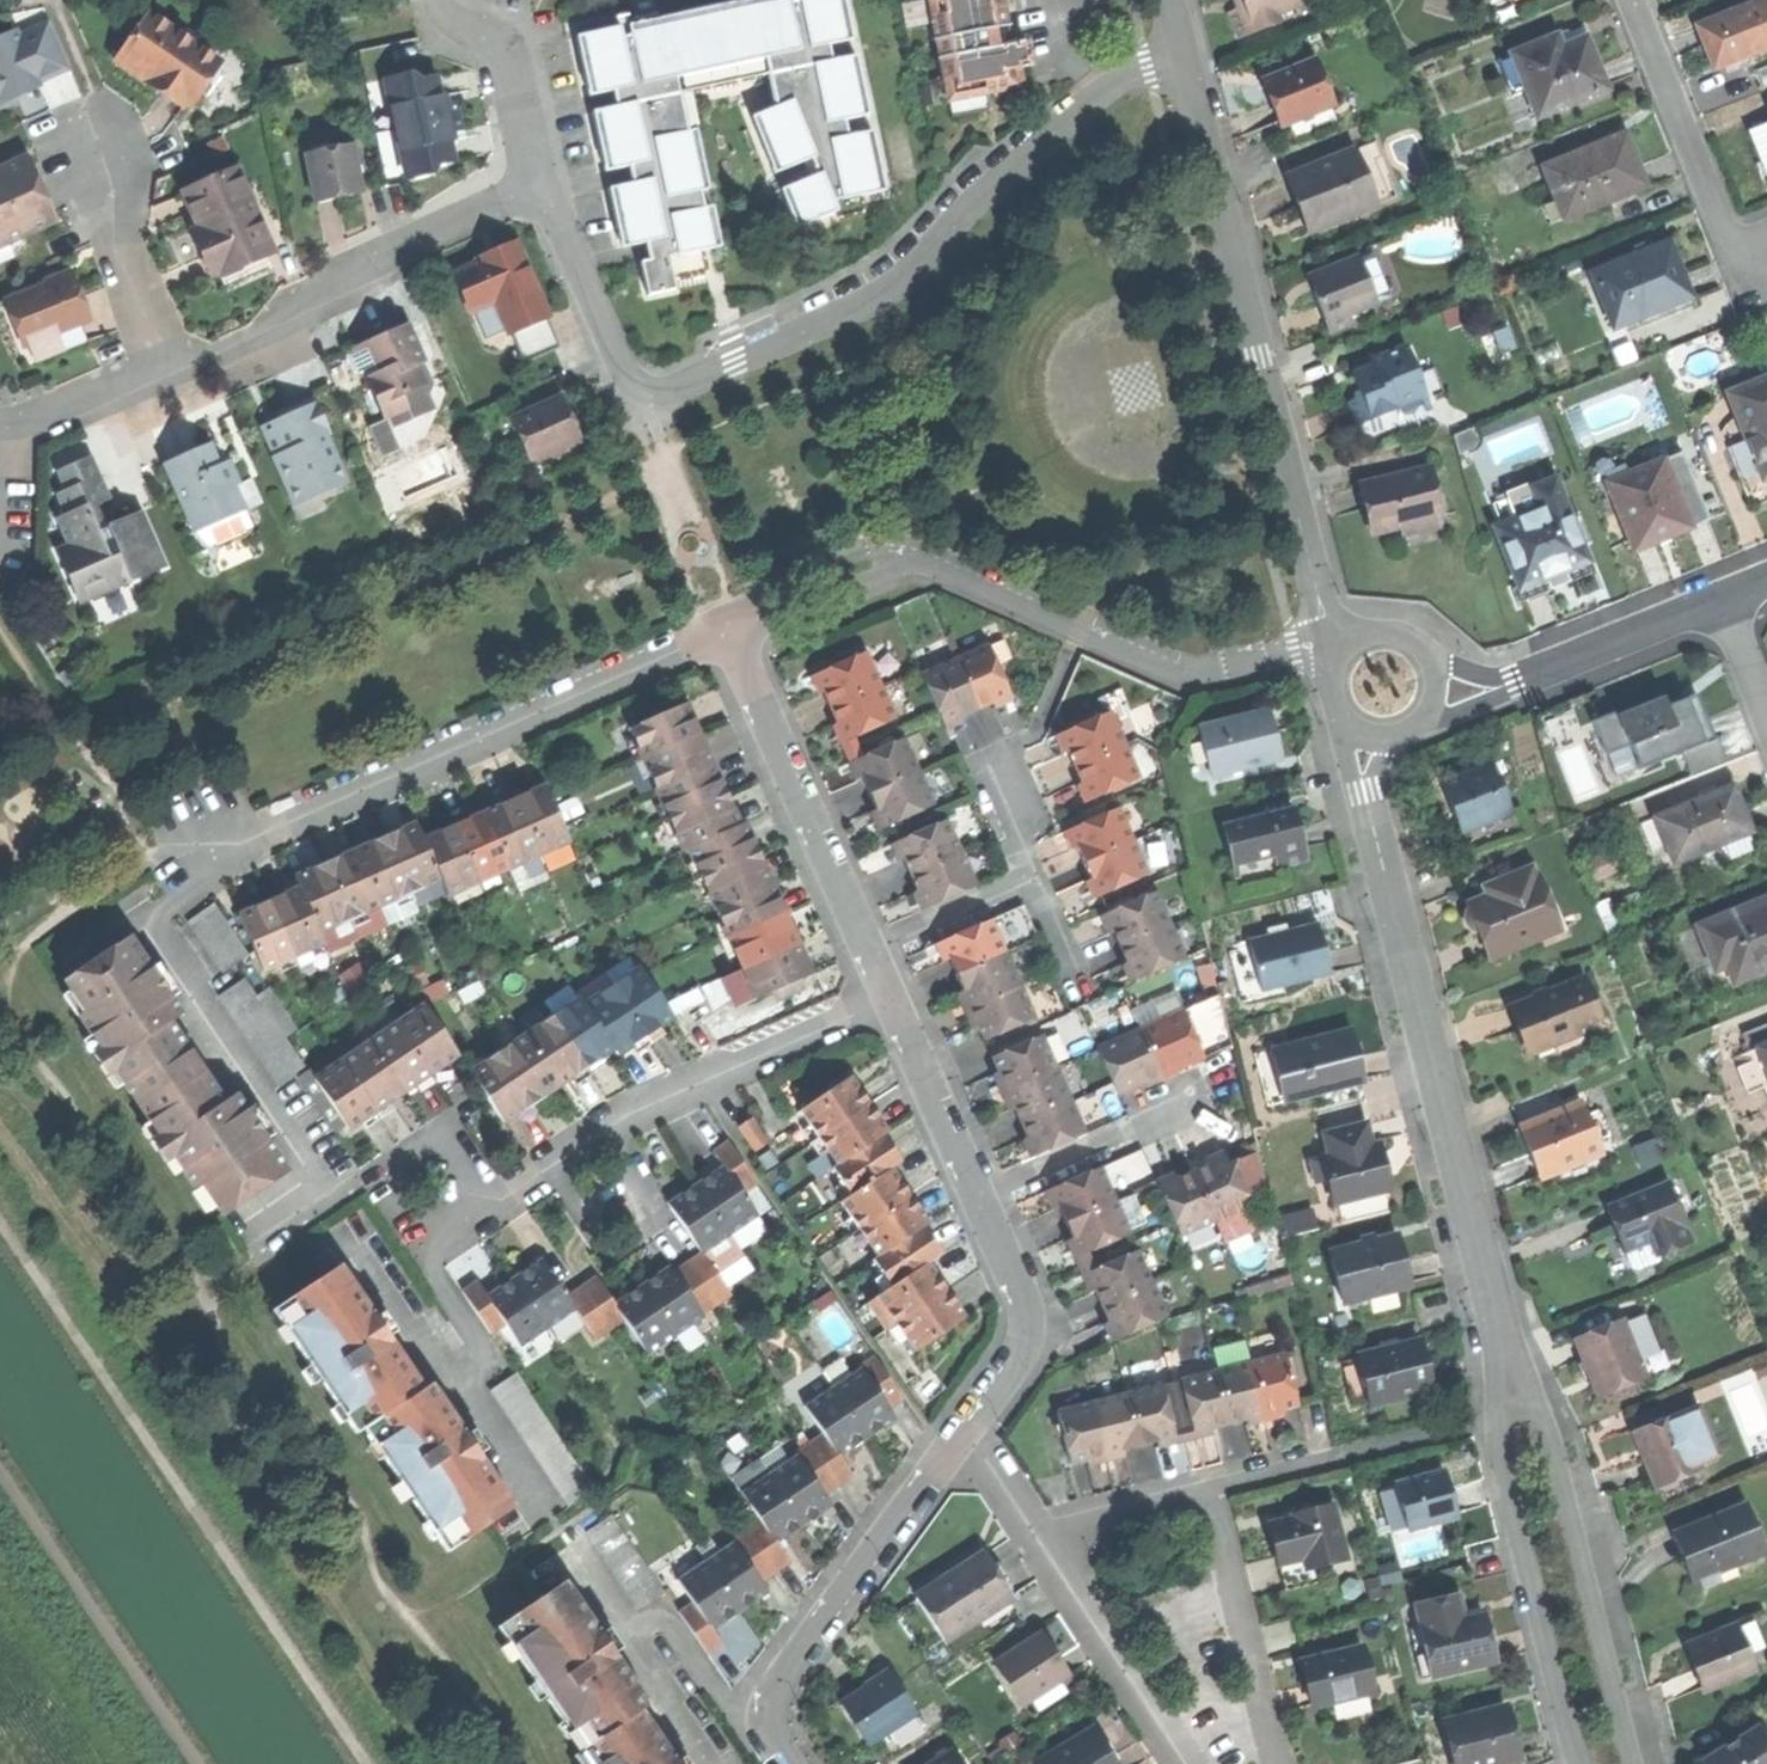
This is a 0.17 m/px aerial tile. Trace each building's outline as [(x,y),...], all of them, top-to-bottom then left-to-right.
[(630,25),(632,37),(622,39),(620,28),(576,36),(589,96),(614,91),(617,107),(593,111),(599,140),(606,172),(629,167),(633,184),(610,189),(619,229),(642,225),(649,261),(641,263),(648,297),(676,291),(674,281),(707,274),(678,135),(688,133),(680,94),(686,92),(685,89),(770,71),(775,109),(753,118),(775,174),(812,159),(818,176),(783,189),(798,229),(840,212),(840,199),(887,191),(874,131),(849,136),(846,120),(870,115),(858,56),(833,61),(830,45),(853,40),(845,0),(750,0),(630,25)] [(948,101),(1019,87),(1010,39),(1003,0),(929,0),(948,101)] [(1241,39),(1280,24),(1277,15),(1298,7),(1296,0),(1241,0),(1245,9),(1231,14),(1241,39)] [(1713,69),(1766,47),(1766,0),(1757,0),(1696,25),(1705,49),(1713,69)] [(166,89),(190,106),(220,62),(147,12),(121,50),(151,71),(144,82),(154,88),(162,94),(166,89)] [(51,21),(17,35),(26,57),(32,55),(30,49),(58,37),(51,21)] [(18,101),(15,95),(24,91),(38,85),(37,81),(26,57),(17,35),(15,32),(0,38),(0,109),(18,101)] [(1526,90),(1538,118),(1608,89),(1598,66),(1586,36),(1562,46),(1557,34),(1511,53),(1526,90)] [(32,55),(26,57),(37,81),(70,66),(58,37),(30,49),(32,55)] [(1511,96),(1526,90),(1511,53),(1496,59),(1511,96)] [(1272,106),(1281,127),(1332,107),(1315,63),(1264,83),(1272,106)] [(411,73),(385,79),(407,180),(433,174),(432,167),(453,162),(447,133),(460,130),(454,102),(441,105),(434,76),(413,80),(411,73)] [(1749,128),(1759,153),(1766,173),(1766,120),(1749,128)] [(1542,165),(1561,211),(1580,203),(1584,211),(1647,185),(1638,163),(1628,141),(1587,157),(1584,148),(1542,165)] [(305,153),(315,201),(336,197),(361,192),(351,143),(305,153)] [(1297,206),(1309,234),(1376,208),(1353,152),(1286,178),(1297,206)] [(49,223),(34,189),(21,160),(0,169),(0,244),(49,223)] [(192,232),(210,273),(217,270),(224,286),(247,275),(270,265),(264,253),(273,249),(261,223),(257,224),(245,196),(248,194),(237,168),(219,176),(217,171),(200,179),(201,183),(183,191),(200,228),(192,232)] [(453,273),(470,310),(495,299),(523,363),(559,348),(544,316),(547,315),(515,241),(490,252),(476,258),(477,262),(453,273)] [(1594,275),(1616,329),(1638,320),(1643,331),(1698,308),(1685,278),(1671,243),(1594,275)] [(1322,314),(1329,333),(1347,326),(1344,317),(1371,306),(1354,262),(1313,277),(1319,292),(1314,294),(1322,314)] [(11,299),(29,343),(57,332),(65,349),(86,341),(79,323),(88,319),(80,298),(71,275),(11,299)] [(375,337),(348,348),(361,378),(365,376),(387,427),(409,417),(400,396),(425,385),(412,357),(418,349),(407,323),(375,337)] [(1350,404),(1358,427),(1398,412),(1395,405),(1424,394),(1407,348),(1380,358),(1382,365),(1353,376),(1358,389),(1362,400),(1350,404)] [(1766,478),(1766,378),(1730,393),(1748,438),(1764,479),(1766,478)] [(272,456),(292,504),(343,483),(322,433),(328,430),(314,397),(293,406),(278,412),(285,428),(267,435),(275,455),(272,456)] [(510,419),(530,463),(580,441),(570,418),(561,397),(510,419)] [(1764,479),(1748,438),(1728,446),(1753,509),(1766,504),(1766,478),(1764,479)] [(184,453),(163,463),(194,532),(242,511),(230,485),(237,482),(228,460),(217,465),(207,443),(184,453)] [(55,550),(78,603),(165,566),(141,512),(95,532),(84,508),(104,499),(86,458),(69,465),(56,471),(65,490),(55,495),(64,515),(55,519),(66,545),(55,550)] [(1662,538),(1690,527),(1665,462),(1609,483),(1635,549),(1662,538)] [(1377,533),(1441,519),(1430,471),(1366,485),(1372,510),(1377,533)] [(1525,586),(1592,561),(1560,477),(1538,486),(1546,507),(1521,517),(1506,523),(1515,547),(1511,549),(1525,586)] [(1512,495),(1521,517),(1546,507),(1538,486),(1512,495)] [(1497,501),(1506,523),(1521,517),(1512,495),(1497,501)] [(249,527),(242,511),(194,532),(208,545),(249,527)] [(1596,572),(1592,561),(1525,586),(1519,589),(1523,599),(1559,586),(1596,572)] [(991,646),(957,661),(978,710),(995,702),(1013,695),(991,646)] [(825,692),(832,707),(880,685),(865,652),(817,674),(825,692)] [(923,675),(945,724),(963,716),(978,710),(957,661),(923,675)] [(839,724),(846,740),(895,718),(880,685),(832,707),(839,724)] [(1632,749),(1639,767),(1714,739),(1705,716),(1697,695),(1667,707),(1663,697),(1616,715),(1618,720),(1605,725),(1616,755),(1632,749)] [(686,702),(670,709),(683,740),(700,733),(696,724),(692,714),(683,718),(679,709),(687,705),(686,702)] [(1546,711),(1552,740),(1581,735),(1575,706),(1546,711)] [(631,727),(644,757),(683,740),(670,709),(631,727)] [(1199,727),(1211,776),(1282,759),(1276,736),(1270,710),(1199,727)] [(1069,749),(1077,766),(1127,745),(1113,712),(1063,734),(1069,749)] [(700,733),(683,740),(697,770),(706,766),(701,754),(708,751),(704,743),(700,733)] [(863,777),(870,793),(919,772),(904,738),(855,760),(863,777)] [(644,757),(657,787),(697,770),(683,740),(644,757)] [(1142,778),(1127,745),(1077,766),(1084,782),(1091,800),(1142,778)] [(1453,810),(1462,831),(1512,811),(1493,764),(1443,784),(1453,810)] [(706,766),(697,770),(710,801),(727,793),(723,785),(719,776),(712,779),(706,766)] [(657,787),(671,818),(710,801),(697,770),(657,787)] [(885,828),(934,806),(919,772),(870,793),(878,812),(885,828)] [(527,794),(515,800),(539,855),(571,841),(546,786),(527,794)] [(1665,844),(1673,863),(1750,832),(1739,806),(1731,786),(1654,817),(1665,844)] [(727,793),(710,801),(724,832),(729,829),(732,828),(727,816),(735,812),(731,803),(727,793)] [(497,808),(484,813),(509,869),(539,855),(515,800),(497,808)] [(685,849),(691,846),(724,832),(710,801),(671,818),(685,849)] [(1076,847),(1083,863),(1132,842),(1118,809),(1069,830),(1076,847)] [(1223,822),(1233,865),(1275,855),(1278,867),(1306,860),(1300,835),(1294,809),(1259,817),(1258,814),(1223,822)] [(1517,823),(1512,811),(1462,831),(1466,843),(1517,823)] [(470,820),(455,826),(480,882),(509,869),(484,813),(470,820)] [(1651,850),(1665,844),(1654,817),(1640,822),(1651,850)] [(906,861),(912,875),(961,853),(947,820),(898,841),(906,861)] [(401,831),(387,837),(412,892),(442,879),(424,840),(417,824),(401,831)] [(732,828),(729,829),(743,859),(759,852),(755,843),(751,834),(744,837),(739,825),(732,828)] [(438,834),(424,840),(442,879),(449,895),(480,882),(455,826),(438,834)] [(691,846),(704,877),(743,859),(729,829),(724,832),(691,846)] [(370,844),(357,850),(382,905),(412,892),(387,837),(370,844)] [(1147,877),(1132,842),(1083,863),(1091,883),(1098,898),(1147,877)] [(340,858),(325,865),(349,920),(382,905),(357,850),(340,858)] [(759,852),(743,859),(756,890),(765,886),(759,872),(767,869),(763,860),(759,852)] [(920,892),(927,907),(976,886),(961,853),(912,875),(920,892)] [(704,877),(717,907),(756,890),(743,859),(704,877)] [(294,878),(299,890),(318,934),(349,920),(325,865),(308,872),(294,878)] [(1486,950),(1490,960),(1538,940),(1559,931),(1551,910),(1537,877),(1533,879),(1529,870),(1484,888),(1487,897),(1467,905),(1470,912),(1462,921),(1467,932),(1480,937),(1486,950)] [(765,886),(756,890),(769,920),(786,913),(782,904),(777,893),(769,896),(765,886)] [(283,897),(268,903),(293,959),(323,946),(318,934),(299,890),(283,897)] [(717,907),(731,937),(769,920),(756,890),(717,907)] [(1113,932),(1120,947),(1169,925),(1155,892),(1106,914),(1113,932)] [(1721,987),(1766,969),(1766,899),(1697,927),(1721,987)] [(188,920),(222,971),(249,953),(215,903),(188,920)] [(240,916),(265,972),(293,959),(268,903),(254,909),(240,916)] [(1559,906),(1551,910),(1559,931),(1538,940),(1542,948),(1571,936),(1559,906)] [(786,913),(769,920),(782,949),(792,945),(787,934),(794,931),(790,923),(786,913)] [(950,957),(957,974),(1006,953),(991,919),(942,940),(950,957)] [(731,937),(743,966),(782,949),(769,920),(731,937)] [(1184,960),(1169,925),(1120,947),(1127,963),(1135,982),(1184,960)] [(1248,942),(1260,991),(1330,973),(1323,947),(1318,925),(1248,942)] [(71,991),(64,995),(91,1036),(84,1041),(116,1089),(123,1084),(149,1122),(142,1127),(174,1175),(182,1170),(209,1210),(216,1206),(222,1215),(287,1172),(266,1140),(273,1135),(263,1120),(253,1105),(246,1110),(235,1094),(223,1102),(177,1033),(170,1022),(181,1014),(170,999),(178,993),(168,979),(158,964),(151,969),(129,937),(64,981),(71,991)] [(792,945),(782,949),(796,980),(812,973),(808,964),(804,955),(797,958),(792,945)] [(743,966),(757,997),(796,980),(782,949),(743,966)] [(965,992),(972,1008),(1020,987),(1006,953),(957,974),(965,992)] [(640,965),(612,984),(646,1035),(659,1026),(674,1016),(640,965)] [(219,995),(284,1086),(309,1068),(245,977),(219,995)] [(1520,1032),(1530,1057),(1579,1037),(1576,1029),(1598,1019),(1582,979),(1511,1008),(1520,1032)] [(612,984),(585,1002),(614,1047),(619,1053),(633,1043),(646,1035),(612,984)] [(980,1026),(986,1041),(1035,1020),(1020,987),(972,1008),(980,1026)] [(580,996),(553,1014),(587,1065),(600,1056),(614,1047),(585,1002),(580,996)] [(425,1004),(397,1023),(431,1073),(443,1064),(459,1054),(425,1004)] [(1142,1028),(1165,1080),(1181,1073),(1179,1068),(1206,1056),(1186,1009),(1161,1019),(1142,1028)] [(553,1014),(526,1032),(560,1083),(573,1074),(587,1065),(553,1014)] [(397,1023),(370,1041),(404,1091),(418,1082),(431,1073),(397,1023)] [(1748,1053),(1757,1050),(1766,1046),(1766,1025),(1741,1035),(1748,1053)] [(1145,1089),(1165,1080),(1142,1028),(1119,1037),(1098,1046),(1119,1095),(1144,1085),(1145,1089)] [(1278,1077),(1283,1100),(1355,1082),(1349,1058),(1358,1056),(1356,1046),(1352,1030),(1279,1048),(1286,1075),(1278,1077)] [(526,1032),(498,1051),(532,1102),(544,1094),(560,1083),(526,1032)] [(1000,1073),(1007,1089),(1057,1067),(1043,1036),(993,1058),(1000,1073)] [(370,1041),(343,1059),(377,1109),(392,1099),(404,1091),(370,1041)] [(1766,1074),(1766,1046),(1757,1050),(1766,1074)] [(1271,1050),(1278,1077),(1286,1075),(1279,1048),(1271,1050)] [(1757,1050),(1748,1053),(1766,1100),(1766,1074),(1757,1050)] [(498,1051),(470,1069),(504,1120),(518,1111),(532,1102),(498,1051)] [(1364,1080),(1358,1056),(1349,1058),(1355,1082),(1364,1080)] [(317,1077),(351,1127),(363,1119),(377,1109),(343,1059),(317,1077)] [(1015,1107),(1022,1123),(1072,1101),(1057,1067),(1007,1089),(1015,1107)] [(801,1105),(821,1135),(872,1102),(862,1088),(852,1072),(801,1105)] [(1030,1141),(1037,1156),(1087,1134),(1072,1101),(1022,1123),(1030,1141)] [(821,1135),(839,1163),(886,1133),(890,1130),(880,1116),(872,1102),(821,1135)] [(1532,1155),(1541,1178),(1601,1154),(1595,1139),(1586,1117),(1580,1102),(1520,1127),(1532,1155)] [(1601,1111),(1586,1117),(1595,1139),(1610,1133),(1601,1111)] [(742,1123),(756,1145),(767,1138),(753,1116),(742,1123)] [(1322,1157),(1334,1203),(1389,1190),(1382,1164),(1375,1166),(1370,1147),(1364,1123),(1322,1133),(1327,1156),(1322,1157)] [(834,1167),(852,1195),(895,1166),(904,1161),(894,1145),(886,1133),(839,1163),(834,1167)] [(759,1180),(731,1137),(715,1148),(725,1163),(713,1171),(699,1180),(732,1231),(761,1212),(745,1189),(759,1180)] [(1377,1145),(1370,1147),(1375,1166),(1382,1164),(1380,1155),(1377,1145)] [(1207,1158),(1210,1165),(1227,1157),(1225,1150),(1215,1155),(1207,1158)] [(1256,1154),(1231,1165),(1245,1198),(1270,1188),(1256,1154)] [(1210,1165),(1194,1171),(1215,1221),(1242,1210),(1248,1207),(1245,1198),(1231,1165),(1227,1157),(1210,1165)] [(1566,1183),(1598,1172),(1594,1159),(1561,1170),(1566,1183)] [(843,1201),(861,1228),(913,1194),(906,1182),(895,1166),(852,1195),(843,1201)] [(1060,1207),(1067,1223),(1116,1202),(1101,1167),(1052,1188),(1060,1207)] [(1161,1185),(1182,1235),(1215,1221),(1194,1171),(1178,1178),(1161,1185)] [(1159,1180),(1161,1185),(1178,1178),(1176,1173),(1166,1177),(1159,1180)] [(703,1250),(732,1231),(699,1180),(684,1190),(670,1200),(703,1250)] [(1615,1226),(1625,1251),(1652,1240),(1658,1254),(1689,1242),(1665,1183),(1607,1206),(1615,1226)] [(1054,1210),(1060,1207),(1052,1188),(1045,1191),(1050,1202),(1054,1210)] [(861,1228),(879,1256),(930,1223),(932,1222),(921,1206),(913,1194),(861,1228)] [(1073,1237),(1081,1256),(1130,1234),(1116,1202),(1067,1223),(1073,1237)] [(1249,1226),(1242,1210),(1215,1221),(1222,1238),(1249,1226)] [(1316,1229),(1311,1210),(1276,1220),(1281,1238),(1316,1229)] [(876,1259),(893,1286),(930,1262),(947,1251),(938,1236),(930,1223),(879,1256),(876,1259)] [(746,1252),(732,1231),(703,1250),(717,1271),(746,1252)] [(1331,1249),(1343,1300),(1408,1285),(1403,1260),(1396,1233),(1331,1249)] [(1074,1259),(1081,1256),(1073,1237),(1066,1240),(1070,1250),(1074,1259)] [(733,1294),(717,1271),(703,1250),(676,1268),(672,1263),(659,1272),(645,1281),(678,1330),(733,1294)] [(1099,1291),(1105,1305),(1153,1284),(1138,1250),(1090,1271),(1099,1291)] [(598,1337),(614,1327),(586,1284),(569,1295),(544,1256),(532,1264),(516,1274),(550,1324),(577,1306),(598,1337)] [(881,1295),(899,1322),(948,1290),(939,1275),(930,1262),(893,1286),(881,1295)] [(363,1429),(424,1388),(389,1336),(396,1331),(390,1321),(383,1312),(376,1317),(340,1264),(272,1310),(283,1325),(278,1329),(288,1343),(293,1340),(309,1365),(302,1370),(312,1385),(320,1380),(336,1405),(331,1409),(341,1424),(346,1420),(356,1434),(363,1429)] [(521,1343),(550,1324),(516,1274),(502,1284),(489,1292),(479,1277),(463,1288),(492,1331),(506,1321),(521,1343)] [(600,1275),(586,1284),(614,1327),(627,1318),(648,1350),(678,1330),(645,1281),(627,1293),(617,1300),(600,1275)] [(1113,1325),(1119,1338),(1167,1317),(1153,1284),(1105,1305),(1113,1325)] [(899,1322),(917,1350),(966,1317),(958,1304),(948,1290),(899,1322)] [(1588,1363),(1601,1388),(1645,1366),(1621,1317),(1576,1340),(1588,1363)] [(1370,1402),(1370,1404),(1431,1389),(1425,1364),(1419,1339),(1358,1354),(1360,1362),(1370,1402)] [(1283,1408),(1302,1403),(1288,1351),(1251,1361),(1264,1413),(1283,1408)] [(854,1374),(836,1386),(868,1435),(885,1424),(897,1416),(891,1408),(905,1398),(876,1354),(860,1364),(863,1368),(854,1374)] [(825,1369),(836,1386),(854,1374),(843,1357),(825,1369)] [(1246,1417),(1264,1413),(1251,1361),(1216,1369),(1229,1422),(1246,1417)] [(1351,1406),(1370,1402),(1360,1362),(1342,1367),(1351,1406)] [(1649,1373),(1645,1366),(1601,1388),(1604,1396),(1649,1373)] [(1211,1426),(1229,1422),(1216,1369),(1181,1378),(1194,1430),(1211,1426)] [(492,1388),(569,1504),(597,1486),(520,1370),(492,1388)] [(1157,1438),(1176,1434),(1164,1382),(1126,1391),(1138,1443),(1157,1438)] [(424,1388),(363,1429),(373,1443),(368,1446),(378,1461),(383,1457),(400,1482),(392,1487),(402,1502),(410,1497),(426,1522),(422,1525),(432,1540),(436,1537),(447,1552),(515,1507),(479,1454),(487,1449),(481,1440),(474,1429),(466,1435),(431,1383),(424,1388)] [(826,1430),(841,1453),(857,1442),(868,1435),(836,1386),(809,1404),(826,1430)] [(1123,1447),(1138,1443),(1126,1391),(1092,1399),(1104,1451),(1123,1447)] [(1088,1455),(1104,1451),(1092,1399),(1058,1408),(1070,1459),(1088,1455)] [(1699,1406),(1678,1414),(1698,1465),(1719,1457),(1699,1406)] [(1650,1468),(1655,1482),(1698,1465),(1678,1414),(1641,1429),(1649,1448),(1643,1451),(1650,1468)] [(1635,1431),(1643,1451),(1649,1448),(1641,1429),(1635,1431)] [(799,1453),(772,1471),(805,1522),(822,1511),(833,1503),(826,1492),(854,1473),(841,1453),(826,1430),(797,1449),(799,1453)] [(1701,1472),(1698,1465),(1655,1482),(1658,1489),(1701,1472)] [(765,1521),(751,1530),(778,1570),(792,1560),(778,1539),(790,1531),(805,1522),(772,1471),(745,1489),(765,1521)] [(1395,1485),(1407,1529),(1456,1516),(1450,1496),(1444,1472),(1395,1485)] [(1392,1533),(1407,1529),(1395,1485),(1380,1490),(1392,1533)] [(1684,1559),(1692,1582),(1700,1579),(1733,1566),(1766,1554),(1747,1505),(1673,1533),(1684,1559)] [(1280,1558),(1288,1591),(1321,1583),(1317,1567),(1346,1559),(1333,1508),(1272,1523),(1280,1558)] [(589,1529),(639,1606),(666,1589),(616,1512),(589,1529)] [(751,1530),(709,1558),(742,1607),(758,1597),(768,1590),(761,1581),(778,1570),(751,1530)] [(920,1596),(946,1639),(1014,1597),(1000,1575),(988,1555),(920,1596)] [(679,1608),(708,1653),(725,1642),(714,1625),(727,1617),(742,1607),(709,1558),(683,1575),(697,1596),(679,1608)] [(1737,1576),(1733,1566),(1700,1579),(1703,1589),(1737,1576)] [(498,1623),(580,1748),(641,1708),(648,1703),(608,1641),(566,1578),(498,1623)] [(1458,1596),(1445,1599),(1450,1618),(1463,1615),(1458,1596)] [(1421,1626),(1433,1677),(1495,1661),(1488,1635),(1482,1610),(1463,1615),(1450,1618),(1445,1599),(1416,1606),(1421,1626)] [(1750,1621),(1736,1626),(1745,1648),(1759,1643),(1750,1621)] [(1422,1679),(1433,1677),(1421,1626),(1410,1629),(1422,1679)] [(1694,1668),(1703,1692),(1754,1671),(1745,1648),(1736,1626),(1685,1646),(1694,1668)] [(998,1663),(1024,1704),(1070,1675),(1056,1652),(1044,1633),(998,1663)] [(1309,1689),(1314,1710),(1375,1694),(1363,1648),(1302,1665),(1309,1689)] [(852,1723),(865,1744),(887,1730),(915,1712),(890,1672),(840,1703),(852,1723)] [(582,1763),(678,1763),(641,1708),(580,1748),(574,1752),(582,1763)] [(1456,1763),(1501,1763),(1518,1760),(1512,1731),(1506,1708),(1446,1722),(1456,1763)] [(921,1723),(915,1712),(887,1730),(893,1740),(921,1723)] [(1763,1756),(1766,1754),(1766,1742),(1758,1727),(1702,1762),(1704,1763),(1766,1763),(1766,1762),(1763,1756)] [(1037,1763),(1116,1763),(1110,1754),(1098,1734),(1077,1747),(1074,1741),(1036,1763),(1037,1763)] [(932,1751),(936,1757),(947,1750),(943,1745),(932,1751)] [(951,1748),(947,1750),(936,1757),(924,1763),(961,1763),(951,1748)]
